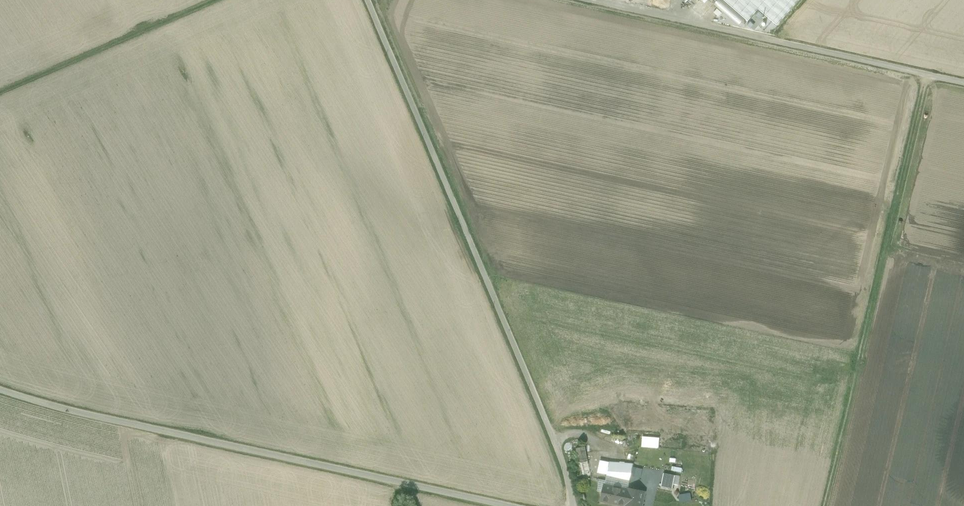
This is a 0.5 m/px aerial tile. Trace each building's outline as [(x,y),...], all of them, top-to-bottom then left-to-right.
[(666,11),(676,0),(654,0),(666,11)] [(750,25),(758,15),(776,31),(802,0),(721,0),(750,25)] [(657,448),(658,439),(644,438),(643,446),(657,448)] [(584,447),(575,449),(581,479),(590,478),(584,447)] [(627,465),(609,462),(607,475),(626,479),(627,465)] [(675,476),(663,473),(661,487),(672,489),(675,476)] [(626,479),(607,475),(605,481),(605,484),(628,489),(630,480),(626,479)] [(605,484),(605,481),(599,480),(597,491),(603,492),(605,484)] [(605,484),(603,492),(601,502),(621,505),(625,505),(628,489),(605,484)] [(628,489),(625,505),(642,505),(645,492),(628,489)]
